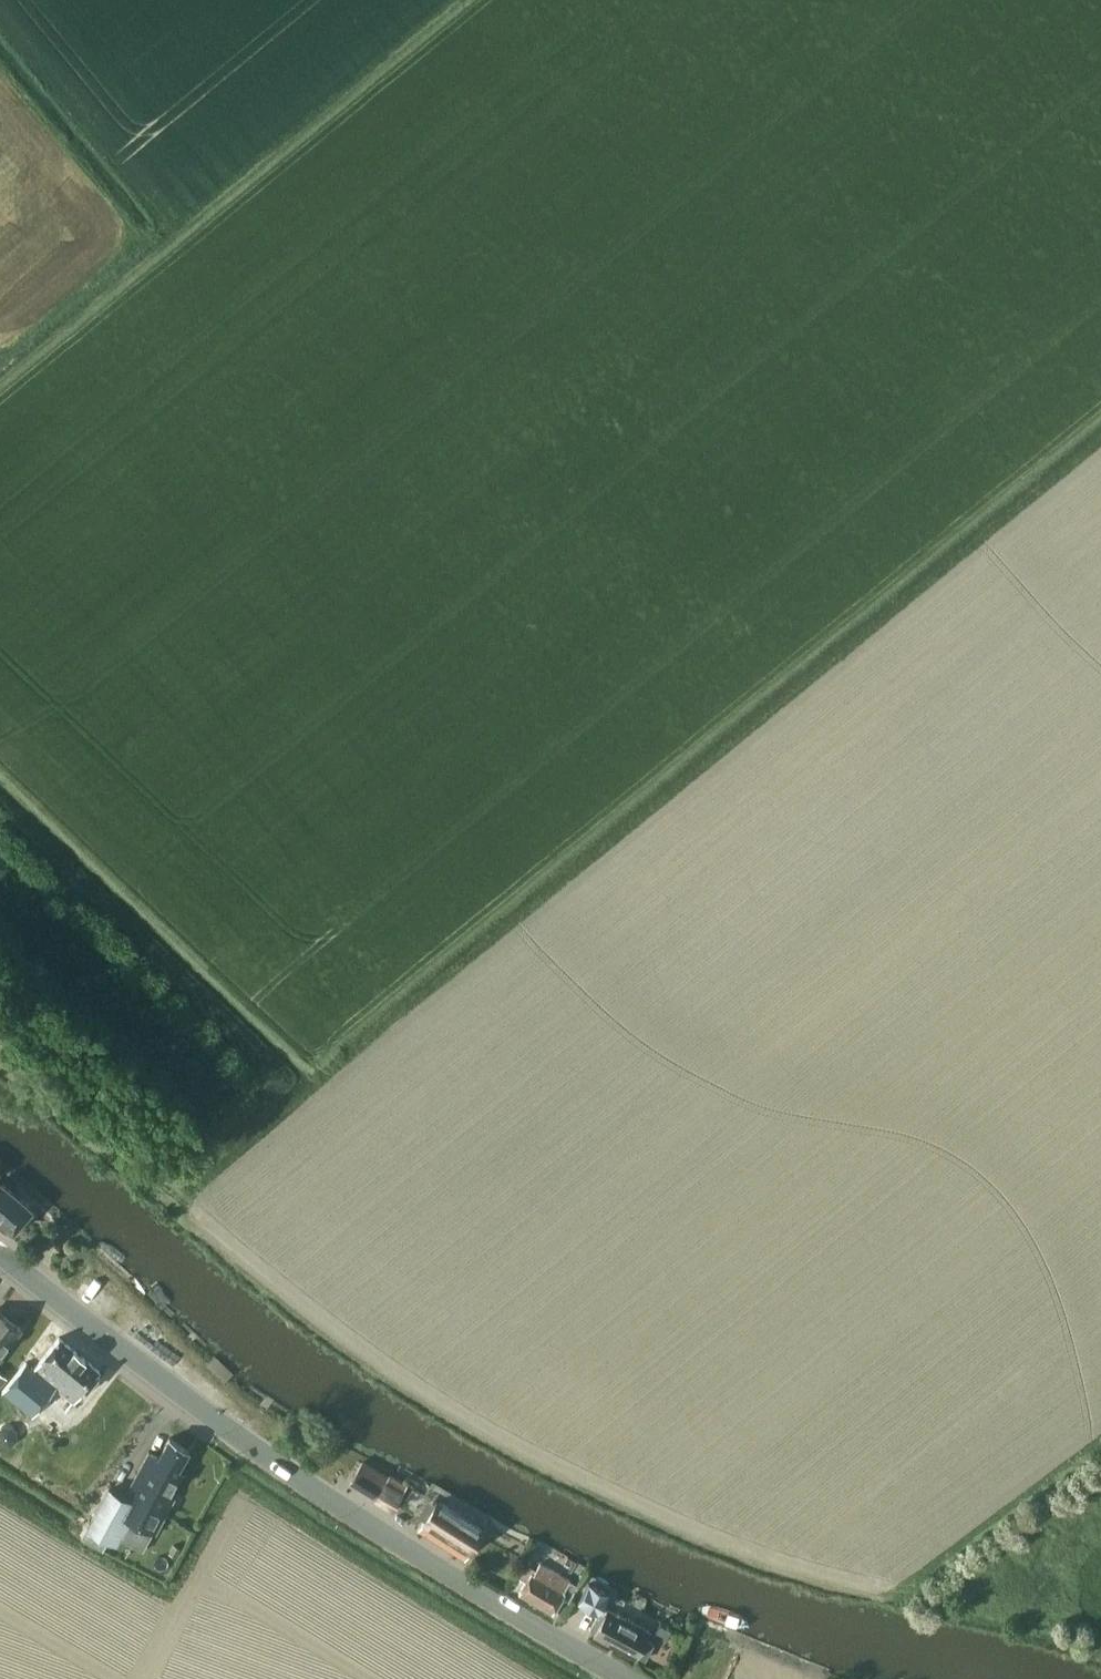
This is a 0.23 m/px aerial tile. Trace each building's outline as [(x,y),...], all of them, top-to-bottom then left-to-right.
[(32,1207),(0,1180),(0,1221),(12,1231),(32,1207)] [(20,1328),(0,1312),(0,1355),(20,1328)] [(30,1414),(42,1400),(43,1401),(56,1386),(74,1401),(100,1369),(59,1336),(36,1364),(26,1355),(9,1376),(14,1380),(4,1393),(30,1414)] [(11,1446),(5,1424),(0,1425),(0,1448),(11,1446)] [(159,1456),(149,1450),(124,1496),(108,1488),(87,1526),(82,1524),(77,1534),(95,1543),(100,1533),(118,1543),(131,1519),(155,1533),(175,1496),(170,1493),(180,1475),(175,1472),(188,1448),(169,1436),(159,1456)] [(388,1475),(361,1460),(348,1481),(375,1497),(374,1500),(392,1510),(407,1484),(389,1474),(388,1475)] [(412,1486),(403,1506),(425,1516),(434,1496),(412,1486)] [(464,1556),(483,1528),(437,1499),(419,1527),(464,1556)] [(552,1612),(561,1598),(567,1601),(573,1592),(565,1588),(570,1580),(540,1561),(536,1568),(527,1562),(520,1574),(526,1578),(519,1591),(552,1612)] [(590,1625),(596,1629),(594,1633),(635,1655),(636,1654),(645,1659),(654,1642),(646,1637),(650,1629),(609,1606),(608,1607),(602,1604),(609,1592),(589,1581),(579,1600),(598,1611),(590,1625)]
